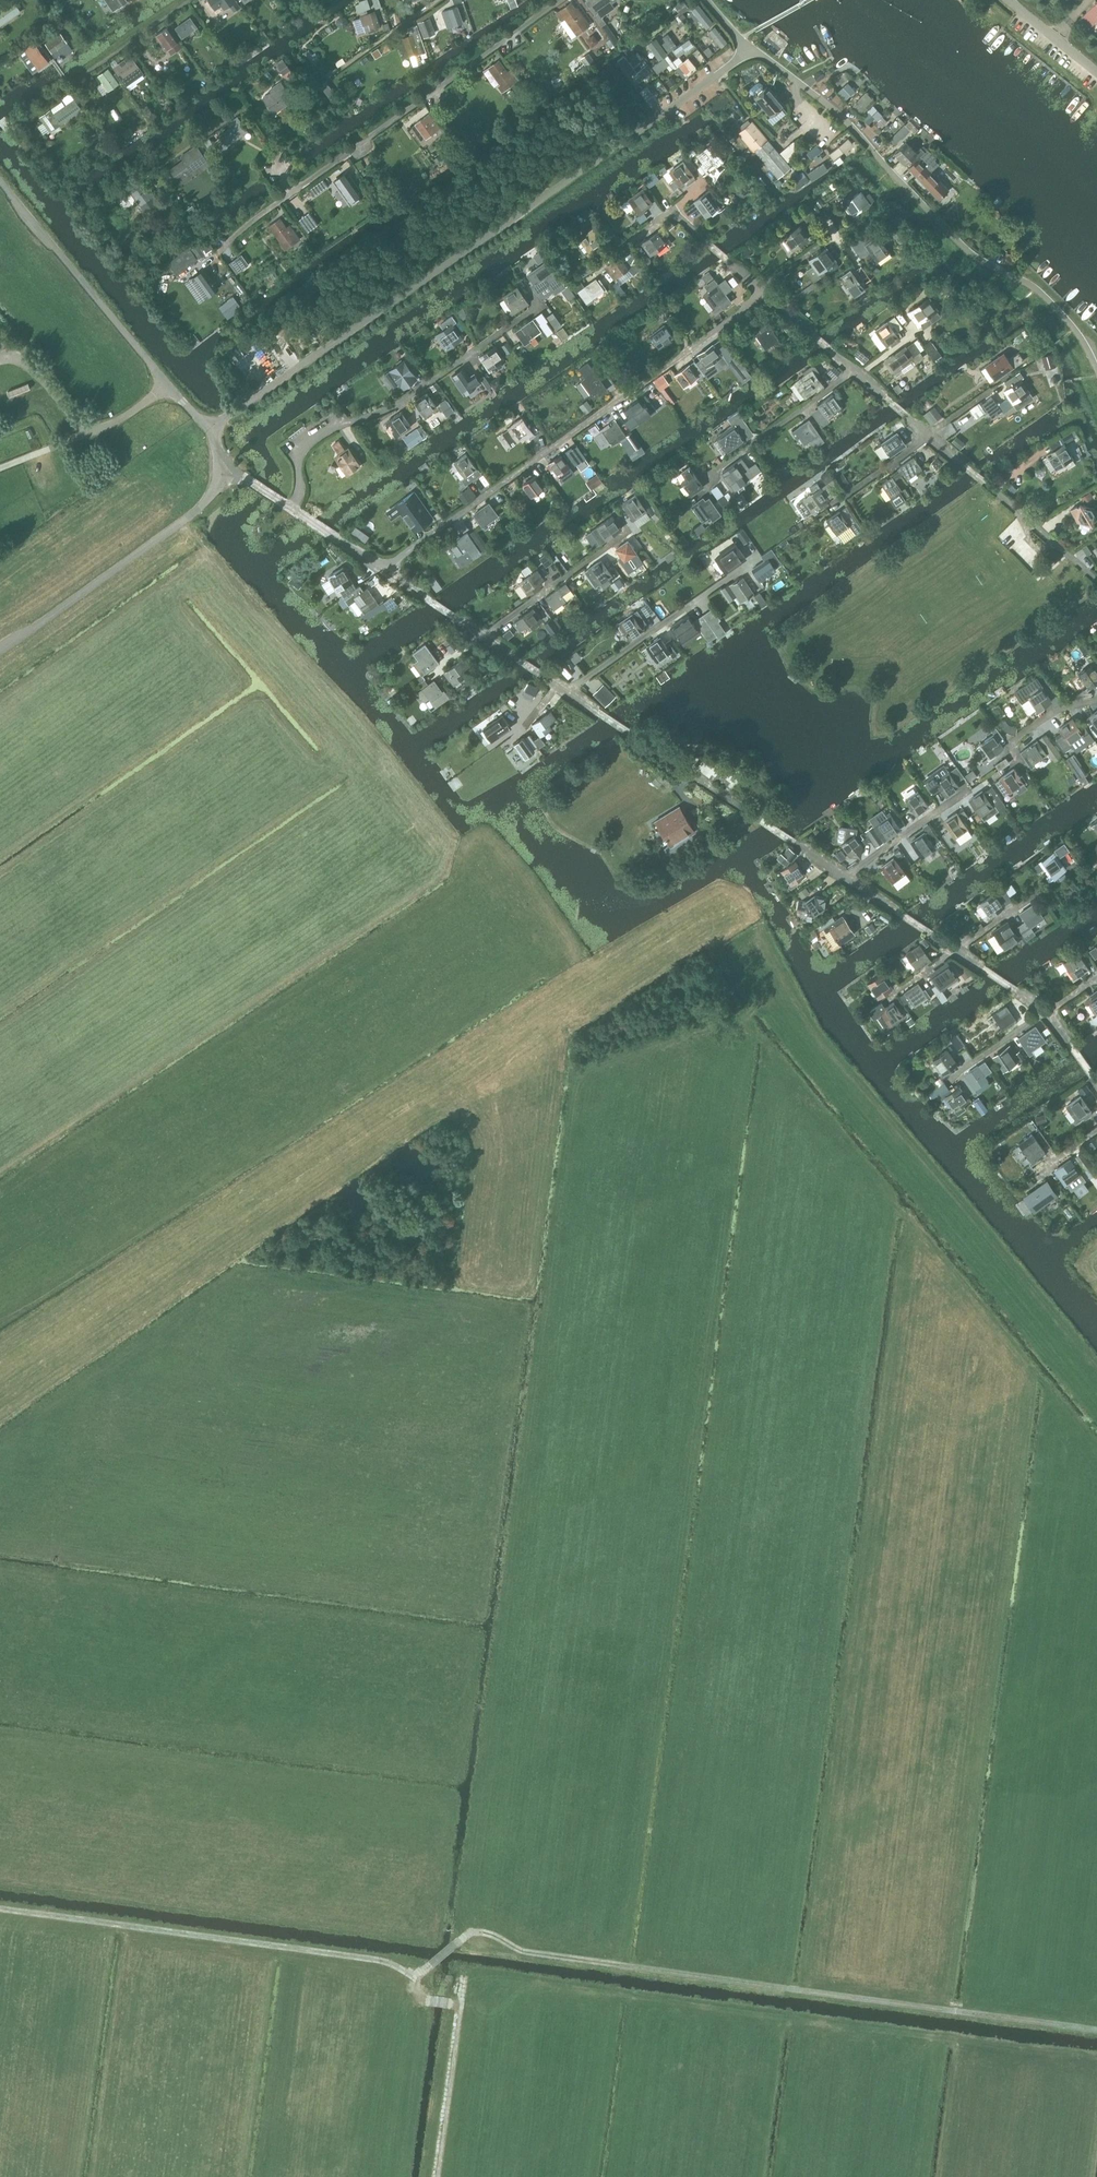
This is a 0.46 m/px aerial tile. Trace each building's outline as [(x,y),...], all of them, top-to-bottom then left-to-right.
[(113,11),(118,8),(128,1),(127,0),(106,0),(113,11)] [(215,10),(222,5),(224,8),(229,4),(233,10),(240,5),(237,0),(208,0),(215,10)] [(353,19),(358,34),(380,27),(375,11),(370,12),(367,0),(358,0),(358,1),(359,2),(356,3),(354,4),(357,12),(359,12),(360,15),(360,17),(353,19)] [(585,2),(594,15),(601,26),(606,23),(602,17),(615,8),(612,3),(616,0),(588,0),(585,2)] [(1081,17),(1090,27),(1096,20),(1096,0),(1081,17)] [(21,11),(14,1),(0,11),(0,25),(21,11)] [(576,9),(571,2),(557,12),(562,19),(565,18),(577,35),(590,25),(577,7),(576,9)] [(463,23),(457,7),(448,10),(448,9),(442,12),(447,28),(453,26),(463,23)] [(706,28),(711,24),(700,10),(695,14),(706,28)] [(183,37),(197,27),(190,17),(176,28),(183,37)] [(166,50),(180,41),(169,25),(155,35),(166,50)] [(720,46),(724,42),(713,29),(709,33),(720,46)] [(418,50),(416,44),(422,41),(419,32),(413,34),(404,38),(409,54),(418,50)] [(60,33),(46,43),(53,53),(56,57),(61,53),(67,54),(73,50),(68,43),(67,43),(60,33)] [(671,50),(677,46),(668,33),(662,37),(671,50)] [(26,48),(19,52),(33,73),(40,68),(49,62),(44,54),(43,55),(38,48),(39,48),(38,46),(41,44),(37,38),(34,40),(25,47),(26,48)] [(655,38),(647,44),(658,60),(667,53),(655,38)] [(689,39),(673,50),(678,56),(694,46),(689,39)] [(696,48),(693,53),(701,59),(705,53),(696,48)] [(309,50),(306,52),(313,63),(320,58),(315,52),(312,54),(309,50)] [(593,60),(588,53),(581,58),(586,65),(593,60)] [(130,55),(113,67),(126,85),(142,74),(143,73),(139,68),(130,55)] [(663,59),(653,66),(657,73),(668,65),(670,68),(674,65),(667,55),(663,59)] [(624,56),(617,61),(618,63),(630,77),(637,72),(625,57),(624,56)] [(345,62),(342,57),(335,62),(338,66),(345,62)] [(688,57),(678,65),(684,71),(682,72),(686,77),(697,68),(688,57)] [(508,71),(499,59),(488,67),(500,84),(497,86),(502,92),(519,80),(511,69),(508,71)] [(282,72),(287,68),(283,63),(278,66),(282,72)] [(645,66),(630,78),(635,84),(650,72),(645,66)] [(108,90),(118,83),(108,69),(98,76),(108,90)] [(665,81),(669,87),(678,80),(674,75),(665,81)] [(273,114),(294,99),(281,81),(268,90),(270,92),(262,98),(273,114)] [(761,82),(760,81),(758,81),(756,82),(750,87),(749,88),(749,90),(750,92),(752,93),(754,93),(755,92),(761,87),(762,85),(762,83),(761,82)] [(847,83),(839,90),(843,95),(851,88),(847,83)] [(336,95),(329,85),(324,89),(331,99),(336,95)] [(762,107),(776,95),(767,85),(754,97),(762,107)] [(646,89),(641,93),(649,105),(654,101),(646,89)] [(862,114),(868,109),(876,101),(866,91),(853,105),(862,114)] [(72,97),(69,93),(62,97),(66,102),(72,97)] [(524,97),(528,103),(533,99),(529,94),(524,97)] [(776,95),(762,107),(770,117),(784,105),(776,95)] [(50,131),(60,124),(67,119),(81,109),(74,99),(60,109),(53,114),(50,110),(40,117),(50,131)] [(875,116),(878,119),(884,114),(874,104),(862,116),(868,123),(875,116)] [(425,117),(415,124),(426,138),(435,131),(440,128),(436,120),(430,113),(425,117)] [(230,126),(219,134),(223,141),(219,144),(223,150),(228,147),(227,146),(248,131),(237,116),(227,123),(230,126)] [(753,120),(738,133),(753,152),(755,151),(778,178),(792,167),(787,162),(780,152),(768,139),(753,120)] [(905,124),(890,140),(896,146),(911,130),(905,124)] [(449,144),(444,136),(437,141),(442,149),(449,144)] [(478,137),(475,137),(467,141),(471,147),(480,142),(478,137)] [(829,153),(833,159),(853,143),(848,138),(829,153)] [(907,142),(895,153),(906,164),(909,168),(919,158),(925,152),(925,151),(921,147),(916,152),(907,142)] [(819,144),(809,152),(817,162),(827,154),(819,144)] [(185,160),(178,165),(170,170),(177,180),(185,175),(199,165),(202,169),(210,164),(200,149),(199,149),(196,145),(190,149),(181,155),(185,160)] [(704,164),(702,165),(707,172),(710,171),(708,168),(721,159),(712,146),(698,155),(704,164)] [(919,158),(909,168),(939,199),(949,189),(931,171),(934,168),(939,164),(934,159),(936,157),(931,153),(928,149),(925,152),(919,158)] [(679,188),(686,183),(695,177),(694,175),(693,175),(684,161),(670,171),(680,184),(677,186),(679,188)] [(820,165),(808,174),(811,179),(824,170),(827,168),(823,163),(820,165)] [(347,171),(334,180),(351,205),(363,196),(347,171)] [(649,187),(656,182),(650,173),(643,178),(649,187)] [(797,189),(810,180),(806,175),(793,184),(797,189)] [(314,193),(328,184),(323,177),(309,187),(314,193)] [(147,190),(138,178),(122,190),(133,204),(137,201),(148,216),(163,204),(150,187),(147,190)] [(642,189),(629,199),(635,207),(640,214),(636,217),(640,222),(647,217),(643,212),(645,210),(644,208),(652,202),(642,189)] [(861,191),(844,202),(850,212),(867,200),(861,191)] [(710,199),(706,193),(694,202),(705,217),(717,209),(718,211),(720,209),(712,198),(710,199)] [(223,196),(213,203),(217,209),(227,202),(223,196)] [(381,211),(386,208),(382,203),(378,206),(381,211)] [(310,210),(299,218),(307,230),(318,222),(310,210)] [(287,226),(280,217),(268,225),(285,250),(300,239),(290,224),(287,226)] [(676,229),(670,220),(665,224),(674,237),(681,231),(678,228),(676,229)] [(793,251),(803,244),(809,239),(799,225),(793,230),(783,237),(793,251)] [(669,245),(672,243),(662,228),(641,242),(650,255),(668,243),(669,245)] [(887,228),(865,244),(878,261),(890,253),(881,240),(890,233),(887,228)] [(896,237),(901,234),(898,228),(892,232),(896,237)] [(593,229),(579,239),(588,252),(585,254),(587,256),(596,250),(596,251),(605,245),(603,242),(593,229)] [(306,241),(301,244),(306,250),(310,248),(306,241)] [(199,258),(205,254),(198,244),(191,248),(199,258)] [(813,257),(809,259),(819,273),(836,261),(827,247),(824,249),(813,257)] [(228,260),(235,271),(248,263),(241,252),(228,260)] [(1006,252),(1001,262),(1012,267),(1017,257),(1006,252)] [(624,261),(635,272),(641,265),(630,255),(624,261)] [(616,281),(618,279),(616,277),(628,269),(619,257),(607,265),(612,271),(610,273),(616,281)] [(538,292),(540,290),(549,284),(555,293),(564,287),(547,262),(529,274),(535,282),(532,284),(538,292)] [(836,262),(828,268),(831,272),(839,266),(836,262)] [(204,269),(192,278),(205,297),(218,288),(204,269)] [(840,277),(850,290),(854,296),(864,290),(850,270),(840,277)] [(713,277),(709,271),(702,276),(706,282),(713,277)] [(714,278),(704,285),(709,291),(705,293),(715,307),(713,308),(714,311),(722,305),(723,306),(731,301),(730,300),(732,300),(729,296),(728,297),(725,293),(731,288),(725,279),(719,284),(714,278)] [(586,303),(592,299),(603,291),(605,293),(607,292),(602,284),(600,285),(595,279),(577,291),(586,303)] [(511,313),(519,308),(517,306),(526,300),(517,287),(503,296),(512,309),(509,311),(511,313)] [(232,315),(238,311),(227,297),(221,301),(232,315)] [(910,311),(908,312),(910,316),(917,326),(921,324),(919,322),(928,316),(932,321),(941,315),(937,310),(929,298),(910,311)] [(542,312),(515,331),(519,337),(524,345),(531,341),(530,339),(541,331),(546,337),(548,335),(553,331),(547,322),(548,321),(542,312)] [(444,329),(437,334),(448,349),(462,339),(452,325),(456,322),(452,315),(440,324),(444,329)] [(562,325),(556,316),(551,320),(557,328),(562,325)] [(892,346),(901,340),(887,320),(874,329),(887,347),(890,344),(892,346)] [(660,352),(667,347),(666,345),(674,338),(665,325),(651,334),(661,347),(658,350),(660,352)] [(780,338),(770,325),(761,331),(760,329),(752,335),(754,337),(756,335),(766,348),(780,338)] [(1027,341),(1034,337),(1029,330),(1022,333),(1027,341)] [(931,340),(925,345),(935,359),(941,355),(931,340)] [(693,357),(706,377),(707,376),(702,370),(716,360),(721,366),(728,361),(722,354),(720,355),(712,344),(698,354),(701,359),(697,363),(693,357)] [(905,345),(883,361),(892,372),(900,366),(903,371),(924,357),(920,351),(913,356),(905,345)] [(494,347),(482,355),(486,360),(487,361),(485,362),(490,370),(492,369),(494,372),(503,365),(499,360),(502,358),(494,347)] [(868,357),(862,352),(858,357),(864,362),(868,357)] [(994,379),(1013,366),(1014,367),(1024,360),(1018,352),(1008,359),(1004,353),(985,366),(994,379)] [(1045,369),(1056,366),(1052,353),(1042,356),(1045,369)] [(417,378),(412,372),(403,360),(390,370),(399,383),(397,385),(399,387),(406,382),(408,385),(417,378)] [(588,361),(578,368),(585,377),(581,380),(590,393),(588,395),(590,397),(598,392),(600,394),(607,389),(588,361)] [(805,375),(794,383),(805,397),(822,385),(817,377),(820,372),(815,365),(812,365),(802,372),(805,375)] [(687,366),(675,374),(684,386),(695,379),(696,381),(699,379),(693,371),(691,373),(687,366)] [(840,372),(834,366),(828,372),(834,378),(840,372)] [(462,367),(451,375),(464,394),(481,383),(474,372),(469,376),(462,367)] [(1008,387),(1003,391),(1016,410),(1034,397),(1020,379),(1023,377),(1019,371),(1004,382),(1008,387)] [(490,381),(494,388),(494,389),(495,389),(505,383),(500,375),(490,381)] [(664,376),(654,382),(660,390),(669,384),(664,376)] [(10,397),(31,388),(28,382),(7,390),(10,397)] [(902,389),(898,384),(893,387),(897,393),(902,389)] [(422,417),(425,415),(423,413),(435,405),(427,393),(415,402),(419,408),(417,409),(422,417)] [(820,407),(812,413),(819,422),(821,426),(830,421),(827,416),(841,406),(833,394),(818,405),(820,407)] [(1002,410),(998,405),(992,397),(982,404),(992,417),(1002,410)] [(586,399),(578,405),(585,414),(593,408),(586,399)] [(629,416),(624,420),(630,428),(652,412),(646,404),(643,406),(639,399),(625,409),(629,416)] [(454,410),(447,400),(440,405),(447,415),(454,410)] [(976,419),(985,412),(979,403),(970,410),(976,419)] [(524,409),(521,404),(515,408),(518,413),(524,409)] [(934,406),(923,415),(931,425),(942,416),(934,406)] [(410,426),(402,415),(396,419),(394,417),(386,422),(388,424),(390,423),(398,435),(410,426)] [(508,429),(503,433),(511,445),(517,441),(518,442),(521,439),(522,441),(524,439),(533,433),(531,431),(521,418),(507,427),(508,429)] [(806,421),(792,431),(797,438),(799,436),(804,443),(810,439),(815,447),(823,441),(813,427),(808,420),(806,421)] [(626,435),(618,424),(617,422),(610,427),(609,424),(600,430),(602,433),(603,432),(612,445),(626,435)] [(895,425),(901,433),(906,429),(901,422),(895,425)] [(723,444),(716,449),(720,454),(722,457),(726,454),(734,448),(745,441),(733,424),(727,428),(729,431),(719,438),(723,444)] [(417,428),(403,437),(410,447),(423,438),(417,428)] [(1063,445),(1079,435),(1074,428),(1059,438),(1063,445)] [(632,432),(626,435),(635,449),(641,446),(632,432)] [(885,440),(881,443),(890,456),(905,444),(897,433),(896,433),(894,435),(892,436),(887,440),(885,441),(885,440)] [(960,449),(965,443),(956,436),(952,442),(960,449)] [(339,439),(330,444),(337,455),(335,457),(347,476),(361,466),(357,461),(359,459),(354,452),(352,453),(348,446),(345,448),(339,439)] [(461,444),(456,449),(460,454),(465,449),(461,444)] [(1055,468),(1071,458),(1063,445),(1047,455),(1055,468)] [(465,453),(454,461),(465,477),(462,479),(465,483),(480,472),(477,468),(477,469),(465,453)] [(560,455),(548,463),(553,470),(551,471),(556,479),(559,477),(562,481),(573,472),(560,455)] [(909,478),(921,469),(913,457),(899,467),(901,469),(899,471),(896,473),(899,476),(901,474),(907,483),(910,480),(909,478)] [(724,475),(722,476),(730,488),(733,486),(734,488),(745,480),(738,469),(745,464),(741,458),(722,472),(724,475)] [(937,469),(943,464),(938,458),(932,463),(937,469)] [(689,497),(697,491),(695,489),(702,484),(689,466),(682,471),(686,478),(682,481),(690,492),(688,494),(689,497)] [(780,470),(783,475),(789,471),(786,466),(780,470)] [(812,492),(802,499),(811,512),(815,509),(817,512),(828,503),(826,501),(830,499),(837,493),(829,481),(832,479),(827,471),(821,475),(826,483),(821,487),(821,486),(820,487),(817,483),(810,488),(812,492)] [(836,478),(842,487),(849,483),(843,473),(836,478)] [(901,491),(894,481),(899,476),(896,473),(891,477),(882,484),(891,497),(889,498),(895,507),(906,499),(905,498),(909,495),(905,488),(901,491)] [(597,474),(588,481),(593,488),(602,482),(597,474)] [(539,483),(535,476),(522,485),(531,497),(542,489),(544,491),(547,489),(541,481),(539,483)] [(467,490),(460,496),(463,500),(470,495),(467,490)] [(1084,502),(1093,497),(1090,491),(1081,497),(1084,502)] [(414,531),(433,518),(414,492),(395,505),(414,531)] [(636,493),(622,503),(633,520),(647,510),(636,493)] [(695,504),(692,506),(695,509),(702,520),(705,518),(711,515),(713,518),(720,514),(717,510),(713,505),(708,498),(705,501),(702,498),(695,504)] [(617,499),(613,503),(618,510),(622,507),(617,499)] [(1076,505),(1070,509),(1075,519),(1077,522),(1092,525),(1096,510),(1094,507),(1078,503),(1078,506),(1076,505)] [(485,528),(487,526),(486,524),(497,516),(489,504),(477,512),(482,519),(480,521),(485,528)] [(828,517),(827,518),(833,526),(835,529),(838,534),(850,525),(847,521),(842,513),(839,510),(828,517)] [(600,544),(605,540),(622,529),(612,515),(596,527),(591,530),(600,544)] [(856,521),(850,525),(856,534),(862,529),(856,521)] [(737,534),(742,542),(744,544),(750,540),(743,529),(737,534)] [(459,536),(451,541),(453,543),(455,541),(463,553),(455,558),(461,567),(474,558),(481,553),(467,533),(460,538),(459,536)] [(683,547),(689,542),(683,534),(677,539),(683,547)] [(624,564),(626,563),(628,566),(637,560),(633,554),(636,552),(627,540),(616,549),(621,555),(618,557),(624,564)] [(784,549),(790,545),(786,541),(781,545),(784,549)] [(1029,554),(1032,551),(1032,550),(1023,541),(1019,545),(1029,554)] [(328,548),(337,557),(336,557),(339,563),(345,558),(342,553),(332,544),(328,548)] [(1088,555),(1092,552),(1087,545),(1083,547),(1088,555)] [(737,546),(720,557),(729,569),(745,558),(737,546)] [(765,560),(752,569),(760,580),(776,569),(774,567),(781,562),(771,548),(761,555),(765,560)] [(552,562),(546,554),(540,558),(546,567),(552,562)] [(596,562),(585,571),(596,586),(600,584),(603,588),(611,582),(608,578),(613,574),(602,559),(596,562)] [(347,594),(355,588),(343,568),(329,576),(337,590),(335,591),(336,594),(344,589),(347,594)] [(531,574),(519,583),(527,594),(543,583),(541,580),(544,579),(537,569),(531,574)] [(292,583),(296,578),(289,573),(285,578),(292,583)] [(727,584),(721,588),(729,601),(736,596),(740,603),(754,593),(748,584),(743,576),(738,580),(737,579),(729,584),(728,585),(727,584)] [(618,578),(610,584),(615,590),(623,585),(623,584),(620,580),(618,578)] [(571,589),(570,588),(566,583),(557,589),(556,589),(545,597),(553,609),(565,601),(562,596),(571,589)] [(349,604),(353,602),(355,600),(364,613),(378,603),(368,590),(365,592),(364,590),(359,593),(357,591),(355,588),(347,594),(349,597),(346,599),(349,604)] [(759,592),(754,595),(760,603),(764,600),(763,598),(759,592)] [(397,605),(391,596),(383,602),(389,611),(397,605)] [(647,616),(654,611),(648,603),(641,607),(647,616)] [(529,628),(541,620),(532,608),(521,617),(514,622),(520,630),(527,625),(529,628)] [(633,610),(617,621),(619,624),(619,627),(622,631),(624,632),(626,631),(631,639),(643,630),(641,627),(643,626),(646,624),(643,619),(643,618),(637,610),(635,612),(633,610)] [(672,629),(669,631),(674,637),(676,635),(681,642),(694,634),(694,633),(699,630),(699,629),(706,624),(701,617),(694,622),(693,622),(688,625),(683,618),(670,627),(672,629)] [(553,634),(560,629),(552,618),(545,623),(553,634)] [(720,632),(726,628),(721,621),(715,625),(720,632)] [(657,662),(670,653),(673,657),(677,654),(670,644),(667,646),(661,636),(646,646),(657,662)] [(451,641),(446,644),(451,653),(457,649),(451,641)] [(413,653),(418,660),(414,663),(422,675),(439,663),(430,651),(430,652),(425,644),(413,653)] [(454,684),(465,676),(462,671),(471,664),(465,656),(456,663),(457,664),(446,672),(454,684)] [(1078,673),(1088,687),(1086,688),(1088,691),(1094,686),(1093,685),(1096,682),(1096,669),(1093,662),(1078,673)] [(1021,703),(1029,698),(1037,710),(1035,712),(1036,714),(1044,709),(1043,707),(1051,701),(1042,687),(1043,686),(1037,677),(1014,692),(1021,703)] [(425,687),(422,689),(430,701),(431,701),(435,707),(449,697),(444,690),(441,691),(439,689),(434,681),(429,684),(425,687)] [(525,689),(535,694),(538,688),(528,683),(525,689)] [(616,696),(603,684),(593,694),(605,707),(616,696)] [(544,716),(532,724),(538,733),(540,735),(534,739),(539,747),(545,743),(540,736),(552,728),(549,723),(556,718),(551,710),(543,715),(544,716)] [(1096,735),(1096,711),(1090,716),(1087,718),(1090,729),(1096,736),(1096,735)] [(503,715),(483,729),(492,740),(500,735),(511,727),(504,717),(503,715)] [(1062,735),(1055,740),(1063,751),(1071,746),(1069,743),(1083,734),(1084,735),(1088,732),(1083,724),(1081,726),(1075,718),(1074,719),(1072,717),(1057,728),(1062,735)] [(989,758),(1004,748),(994,733),(979,744),(989,758)] [(1045,735),(1039,739),(1048,751),(1054,747),(1053,745),(1045,735)] [(524,758),(530,753),(533,751),(523,738),(514,744),(524,758)] [(1034,763),(1047,754),(1037,739),(1023,749),(1020,751),(1026,760),(1028,760),(1033,767),(1036,766),(1034,763)] [(1080,765),(1073,769),(1079,779),(1087,774),(1080,765)] [(1000,779),(995,783),(1004,796),(1024,783),(1025,785),(1027,783),(1021,774),(1019,775),(1015,770),(1014,767),(1001,776),(999,777),(1000,779)] [(969,781),(977,776),(973,769),(965,775),(969,781)] [(933,793),(940,788),(947,797),(961,788),(949,771),(935,780),(933,777),(925,782),(933,793)] [(655,778),(652,782),(659,788),(662,783),(667,787),(670,782),(667,781),(658,774),(655,778)] [(982,789),(968,799),(980,816),(981,816),(984,820),(997,810),(999,813),(1007,808),(992,786),(984,792),(982,789)] [(916,816),(925,810),(929,807),(918,790),(905,799),(916,816)] [(670,847),(696,832),(679,805),(654,821),(670,847)] [(949,829),(942,834),(950,846),(957,841),(955,838),(968,829),(963,821),(967,817),(964,814),(960,817),(956,812),(943,821),(949,829)] [(894,820),(889,813),(887,815),(888,817),(875,826),(884,840),(901,829),(895,820),(894,820)] [(925,831),(910,841),(922,858),(937,848),(933,844),(939,840),(927,824),(922,827),(925,831)] [(863,845),(856,835),(857,828),(848,826),(847,834),(846,839),(840,843),(849,855),(861,857),(863,845)] [(874,828),(867,833),(878,848),(885,843),(874,828)] [(859,836),(865,844),(869,840),(864,832),(859,836)] [(1073,836),(1065,841),(1071,849),(1078,845),(1073,836)] [(1064,843),(1054,849),(1059,856),(1069,850),(1064,843)] [(892,849),(897,857),(903,853),(897,845),(892,849)] [(793,861),(798,854),(794,851),(789,847),(783,854),(781,852),(777,858),(787,865),(793,861)] [(840,861),(846,857),(841,850),(835,854),(840,861)] [(1088,857),(1094,865),(1096,863),(1096,851),(1088,857)] [(1040,862),(1049,874),(1046,876),(1048,879),(1064,868),(1063,866),(1053,852),(1040,862)] [(893,857),(881,866),(898,889),(910,879),(893,857)] [(791,889),(798,884),(796,881),(806,875),(796,860),(780,870),(790,884),(789,885),(791,889)] [(1011,884),(1004,889),(1009,896),(1016,891),(1011,884)] [(802,898),(810,893),(805,886),(798,892),(802,898)] [(983,901),(980,903),(990,916),(997,911),(1006,905),(997,892),(983,901)] [(824,909),(827,897),(815,894),(806,900),(797,899),(796,909),(803,910),(809,911),(813,916),(824,909)] [(1022,922),(1018,925),(1027,939),(1034,933),(1031,929),(1030,927),(1043,918),(1034,903),(1020,913),(1021,914),(1018,916),(1022,922)] [(843,915),(823,928),(826,931),(829,929),(839,944),(855,933),(843,915)] [(1004,948),(1019,938),(1008,921),(993,931),(1004,948)] [(870,933),(876,928),(871,922),(865,927),(870,933)] [(929,944),(925,938),(919,941),(920,942),(924,948),(929,944)] [(1090,955),(1083,944),(1077,949),(1084,959),(1090,955)] [(914,972),(922,966),(920,964),(929,958),(919,945),(906,954),(915,967),(912,968),(914,972)] [(1081,977),(1090,971),(1087,967),(1078,954),(1064,963),(1073,976),(1071,978),(1072,980),(1080,975),(1081,977)] [(933,972),(931,974),(937,983),(932,987),(937,993),(942,990),(944,988),(943,986),(956,977),(946,963),(933,972)] [(876,1001),(884,996),(883,993),(891,987),(882,974),(868,983),(878,996),(875,998),(876,1001)] [(924,991),(918,982),(904,992),(905,992),(900,996),(905,1003),(910,1000),(914,1005),(927,996),(928,999),(931,997),(926,989),(924,991)] [(1089,995),(1091,997),(1085,1002),(1087,1004),(1089,1003),(1096,1014),(1096,990),(1089,995)] [(873,1019),(877,1016),(885,1028),(903,1015),(894,1002),(885,1007),(884,1005),(882,1002),(871,1010),(868,1011),(873,1019)] [(1000,1032),(1008,1027),(1007,1025),(1015,1019),(1006,1005),(992,1015),(1001,1028),(999,1030),(1000,1032)] [(1030,1053),(1033,1052),(1031,1049),(1044,1040),(1035,1027),(1021,1036),(1027,1044),(1025,1046),(1030,1053)] [(953,1044),(961,1039),(957,1034),(950,1039),(953,1044)] [(1018,1063),(1019,1064),(1026,1059),(1019,1050),(1013,1055),(1007,1047),(994,1056),(1003,1070),(1016,1061),(1018,1063)] [(947,1050),(933,1060),(942,1073),(940,1074),(942,1077),(949,1071),(950,1073),(959,1067),(956,1064),(947,1050)] [(1042,1061),(1036,1059),(1033,1064),(1038,1070),(1042,1061)] [(963,1077),(968,1084),(968,1085),(973,1093),(976,1091),(974,1089),(987,1080),(978,1066),(964,1075),(965,1076),(963,1077)] [(1082,1095),(1090,1089),(1086,1084),(1078,1089),(1082,1095)] [(954,1109),(955,1109),(957,1112),(959,1113),(963,1110),(963,1108),(961,1104),(968,1100),(958,1087),(950,1092),(948,1090),(941,1096),(943,1098),(945,1096),(954,1109)] [(1075,1122),(1083,1117),(1081,1115),(1090,1109),(1080,1095),(1067,1105),(1076,1117),(1073,1119),(1075,1122)] [(978,1108),(984,1104),(980,1097),(973,1102),(978,1108)] [(1047,1121),(1045,1115),(1036,1118),(1037,1124),(1047,1121)] [(1031,1134),(1018,1143),(1023,1150),(1031,1162),(1029,1163),(1031,1166),(1038,1160),(1037,1158),(1045,1153),(1036,1140),(1031,1134)] [(1057,1169),(1055,1170),(1060,1178),(1061,1179),(1066,1186),(1068,1186),(1071,1190),(1085,1180),(1080,1173),(1076,1167),(1071,1160),(1070,1159),(1057,1169)] [(1092,1178),(1096,1174),(1096,1172),(1091,1165),(1085,1169),(1092,1178)] [(1047,1182),(1025,1197),(1034,1209),(1055,1194),(1047,1182)]
